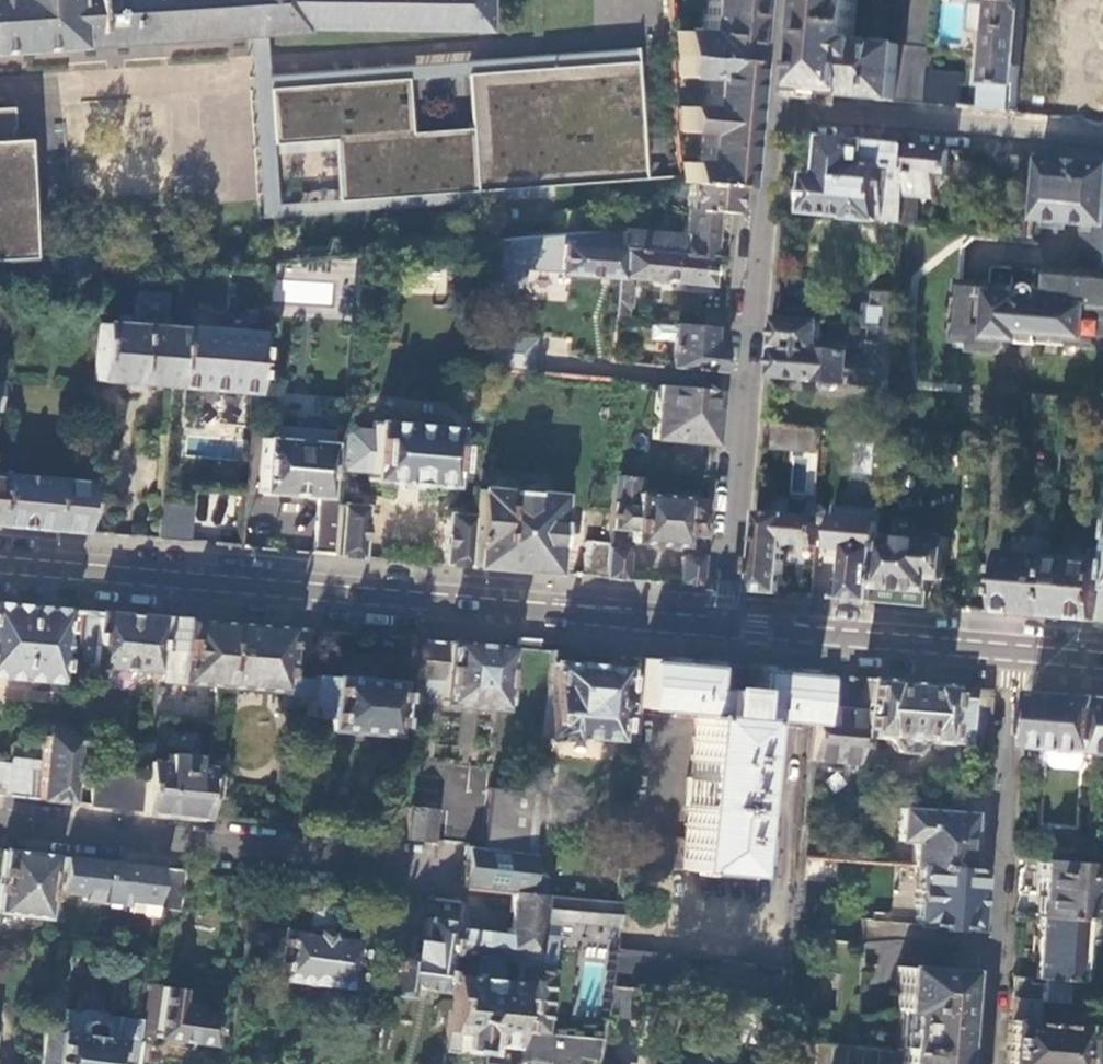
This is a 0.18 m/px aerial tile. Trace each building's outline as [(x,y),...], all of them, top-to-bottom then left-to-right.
[(478,0),(0,0),(0,51),(69,47),(70,44),(73,44),(74,63),(160,57),(159,39),(295,31),(295,26),(477,28),(478,0)] [(671,29),(672,55),(743,61),(746,21),(748,0),(700,0),(698,30),(671,29)] [(796,79),(797,82),(799,88),(805,91),(926,101),(929,68),(934,0),(803,0),(800,35),(796,79)] [(1017,98),(1020,67),(1024,17),(1025,0),(991,0),(982,105),(1016,109),(1017,98)] [(1044,35),(1041,111),(1102,115),(1102,39),(1044,35)] [(332,141),(337,203),(644,180),(634,49),(267,77),(271,145),(332,141)] [(743,61),(672,55),(673,76),(703,77),(700,106),(675,106),(676,130),(698,131),(695,161),(677,161),(679,180),(684,181),(733,186),(737,129),(743,61)] [(929,68),(926,101),(958,103),(961,70),(929,68)] [(102,274),(100,247),(28,252),(20,142),(6,143),(5,132),(9,131),(8,109),(0,109),(0,281),(102,274)] [(908,143),(824,136),(821,175),(809,174),(806,212),(847,216),(848,218),(881,221),(881,219),(903,221),(904,202),(905,193),(908,143)] [(931,145),(908,143),(905,193),(932,196),(935,174),(949,175),(951,147),(931,145)] [(1005,152),(985,150),(983,183),(1002,185),(1005,152)] [(1005,152),(1002,185),(1020,187),(1022,153),(1005,152)] [(1022,153),(1020,187),(1037,188),(1040,155),(1022,153)] [(1053,156),(1049,190),(1047,218),(1082,221),(1102,223),(1102,183),(1068,181),(1070,158),(1053,156)] [(681,184),(679,180),(633,217),(639,223),(678,192),(676,189),(681,184)] [(732,196),(733,186),(684,181),(680,234),(627,229),(628,222),(620,228),(618,247),(708,254),(711,208),(731,210),(732,196)] [(904,202),(903,221),(903,224),(916,225),(918,203),(904,202)] [(1033,235),(1035,213),(1016,211),(1014,234),(1033,235)] [(1082,221),(1077,272),(1102,274),(1102,223),(1082,221)] [(618,247),(620,228),(614,232),(610,232),(609,248),(618,249),(618,247)] [(895,326),(898,291),(893,291),(897,235),(858,231),(854,287),(875,289),(874,301),(864,299),(862,323),(870,324),(895,326)] [(586,246),(587,234),(540,237),(538,266),(555,267),(554,276),(600,280),(598,297),(613,299),(618,249),(609,248),(586,246)] [(498,241),(491,317),(515,321),(523,239),(498,241)] [(708,254),(618,247),(618,249),(613,299),(612,313),(624,314),(625,308),(627,304),(628,288),(626,280),(627,276),(706,283),(708,254)] [(285,300),(331,300),(331,286),(297,286),(298,270),(288,270),(288,282),(285,282),(285,300)] [(1077,272),(1064,271),(1064,278),(1049,276),(1047,300),(1040,300),(1041,291),(1039,287),(1038,286),(1037,285),(1035,284),(1031,284),(1028,285),(1028,286),(1023,343),(1037,344),(1038,342),(1102,347),(1102,340),(1102,274),(1077,272)] [(1023,343),(1028,286),(1027,286),(1026,287),(1025,288),(1024,294),(1012,293),(1013,285),(959,280),(954,338),(970,340),(970,349),(997,351),(1008,346),(1009,340),(1018,340),(1018,342),(1023,343)] [(191,287),(179,285),(177,304),(189,305),(191,287)] [(94,380),(170,387),(176,325),(176,316),(167,315),(166,322),(159,321),(161,295),(134,292),(132,317),(115,316),(115,324),(98,322),(94,380)] [(720,329),(722,310),(692,307),(690,326),(706,328),(720,329)] [(819,319),(776,315),(773,343),(771,376),(891,388),(895,326),(870,324),(868,351),(828,346),(829,338),(817,337),(819,319)] [(170,387),(252,394),(257,332),(223,329),(223,317),(205,316),(204,328),(176,325),(170,387)] [(706,328),(690,326),(669,324),(665,366),(717,371),(719,350),(719,344),(705,343),(706,328)] [(713,421),(715,390),(654,384),(650,439),(711,444),(713,421)] [(366,480),(448,487),(453,426),(371,420),(371,428),(367,472),(366,480)] [(822,427),(766,422),(764,447),(820,452),(822,427)] [(272,437),(262,436),(258,492),(319,497),(314,553),(333,554),(336,503),(337,499),(324,497),(327,443),(320,442),(321,430),(273,425),(272,437)] [(371,428),(343,426),(340,470),(367,472),(371,428)] [(81,534),(85,481),(0,474),(0,527),(24,529),(63,532),(81,534)] [(615,475),(610,527),(631,530),(630,541),(681,545),(681,534),(703,536),(706,498),(636,493),(637,477),(615,475)] [(525,493),(526,484),(507,483),(506,491),(476,489),(474,515),(470,566),(518,570),(550,572),(557,496),(525,493)] [(875,601),(880,536),(883,494),(868,493),(862,496),(860,523),(856,523),(850,528),(849,542),(847,543),(843,598),(859,599),(875,601)] [(333,554),(360,556),(365,506),(336,503),(333,554)] [(158,540),(188,542),(191,507),(161,504),(158,540)] [(814,521),(816,505),(813,505),(809,506),(808,516),(759,512),(752,590),(780,592),(785,542),(816,545),(818,521),(814,521)] [(821,506),(816,505),(814,521),(818,521),(821,521),(824,517),(825,508),(821,506)] [(442,563),(470,566),(474,515),(447,512),(442,563)] [(914,604),(943,607),(950,535),(924,533),(923,540),(880,536),(875,601),(914,604)] [(585,540),(583,575),(606,577),(609,546),(609,542),(585,540)] [(624,548),(609,546),(606,577),(626,579),(629,551),(624,548)] [(1048,616),(1054,554),(1005,550),(999,611),(1031,614),(1048,616)] [(698,585),(701,556),(679,554),(676,583),(698,585)] [(1097,620),(1102,559),(1054,554),(1048,616),(1075,618),(1097,620)] [(53,681),(55,664),(61,664),(62,654),(56,654),(58,635),(68,636),(71,609),(60,608),(60,607),(47,606),(0,602),(0,676),(53,681)] [(119,613),(83,610),(77,670),(89,671),(89,665),(154,672),(159,616),(119,613)] [(175,618),(159,616),(154,672),(153,680),(214,685),(221,621),(195,619),(195,620),(175,618)] [(257,624),(221,621),(214,685),(278,691),(281,694),(305,697),(307,676),(311,630),(284,627),(284,626),(257,624)] [(420,639),(415,703),(437,705),(498,710),(503,646),(455,642),(420,639)] [(677,662),(638,659),(634,707),(694,713),(682,839),(623,833),(620,863),(735,873),(749,717),(809,723),(810,707),(813,674),(773,671),(773,669),(725,664),(677,660),(677,662)] [(572,665),(548,663),(540,738),(570,741),(570,737),(613,741),(615,712),(623,712),(624,695),(617,695),(619,669),(594,667),(594,664),(572,662),(572,665)] [(305,697),(303,716),(325,718),(324,731),(390,737),(392,716),(399,717),(401,696),(394,696),(395,682),(329,676),(329,677),(307,676),(305,697)] [(942,696),(942,685),(942,684),(917,682),(918,683),(887,681),(887,679),(861,677),(858,712),(856,735),(878,737),(878,738),(887,752),(902,753),(915,742),(915,741),(938,743),(938,741),(963,744),(967,699),(942,696)] [(1062,695),(1032,692),(1028,749),(1099,754),(1102,698),(1062,695)] [(805,758),(854,763),(856,735),(858,712),(810,707),(809,723),(805,758)] [(7,763),(4,797),(65,803),(68,772),(72,727),(36,723),(32,727),(31,734),(41,735),(38,763),(8,759),(7,763)] [(163,755),(146,753),(145,762),(162,764),(163,755)] [(144,776),(140,812),(202,818),(207,769),(190,767),(191,758),(163,754),(163,755),(162,764),(145,762),(144,776)] [(91,771),(87,806),(140,812),(144,776),(91,771)] [(68,772),(65,803),(82,805),(86,774),(68,772)] [(485,789),(480,847),(529,852),(535,794),(485,789)] [(967,835),(969,814),(897,807),(895,841),(910,843),(908,865),(915,866),(965,870),(967,835)] [(432,811),(406,808),(403,840),(430,843),(432,811)] [(526,882),(529,852),(479,847),(464,846),(459,889),(511,894),(543,897),(544,883),(526,882)] [(804,846),(798,846),(797,854),(808,854),(808,851),(804,846)] [(48,856),(22,853),(0,851),(0,913),(42,919),(46,877),(48,856)] [(59,879),(62,858),(48,856),(46,877),(59,879)] [(150,917),(152,901),(157,868),(62,858),(59,879),(57,894),(78,896),(77,901),(120,906),(120,913),(150,917)] [(1037,917),(1085,920),(1094,920),(1098,865),(1092,865),(1041,861),(1037,917)] [(1102,921),(1102,866),(1098,865),(1094,920),(1102,921)] [(975,871),(965,870),(915,866),(911,924),(971,930),(974,891),(975,871)] [(181,871),(157,868),(152,901),(177,904),(181,871)] [(612,926),(615,904),(543,897),(511,894),(505,935),(502,959),(519,961),(526,962),(526,969),(518,968),(516,983),(511,1030),(544,1034),(551,971),(550,971),(542,970),(544,953),(532,952),(533,941),(545,942),(548,919),(612,926)] [(413,937),(419,897),(396,895),(392,919),(391,919),(380,994),(381,994),(405,998),(407,987),(439,992),(450,922),(422,918),(420,938),(413,937)] [(273,979),(349,990),(356,939),(334,936),(336,912),(334,908),(308,904),(304,907),(302,932),(279,928),(273,979)] [(1039,1001),(1065,1003),(1067,981),(1080,982),(1085,920),(1037,917),(1033,979),(1040,980),(1039,1001)] [(482,933),(457,930),(454,954),(494,958),(498,935),(498,930),(483,928),(482,933)] [(502,959),(505,935),(498,935),(494,958),(502,959)] [(544,953),(545,942),(533,941),(532,952),(544,953)] [(782,1005),(786,969),(609,950),(605,986),(782,1005)] [(542,970),(550,971),(552,954),(544,953),(542,970)] [(954,1009),(957,972),(894,966),(889,1048),(951,1053),(954,1009)] [(508,1056),(511,1030),(516,983),(452,976),(444,1049),(457,1051),(457,1050),(485,1054),(485,1053),(508,1056)] [(176,990),(140,984),(136,1019),(133,1036),(170,1041),(207,1046),(211,1016),(195,1013),(196,1007),(174,1003),(176,990)] [(41,1006),(32,1063),(129,1063),(133,1036),(136,1019),(41,1006)] [(1008,1020),(1006,1049),(1005,1063),(1076,1063),(1078,1039),(1079,1026),(1008,1020)] [(598,1040),(544,1034),(511,1030),(508,1056),(545,1061),(544,1063),(571,1063),(572,1058),(595,1061),(595,1059),(598,1040)] [(951,1053),(889,1048),(854,1045),(792,1040),(779,1039),(777,1063),(950,1063),(951,1053)] [(1078,1039),(1076,1063),(1102,1063),(1102,1041),(1078,1039)]
